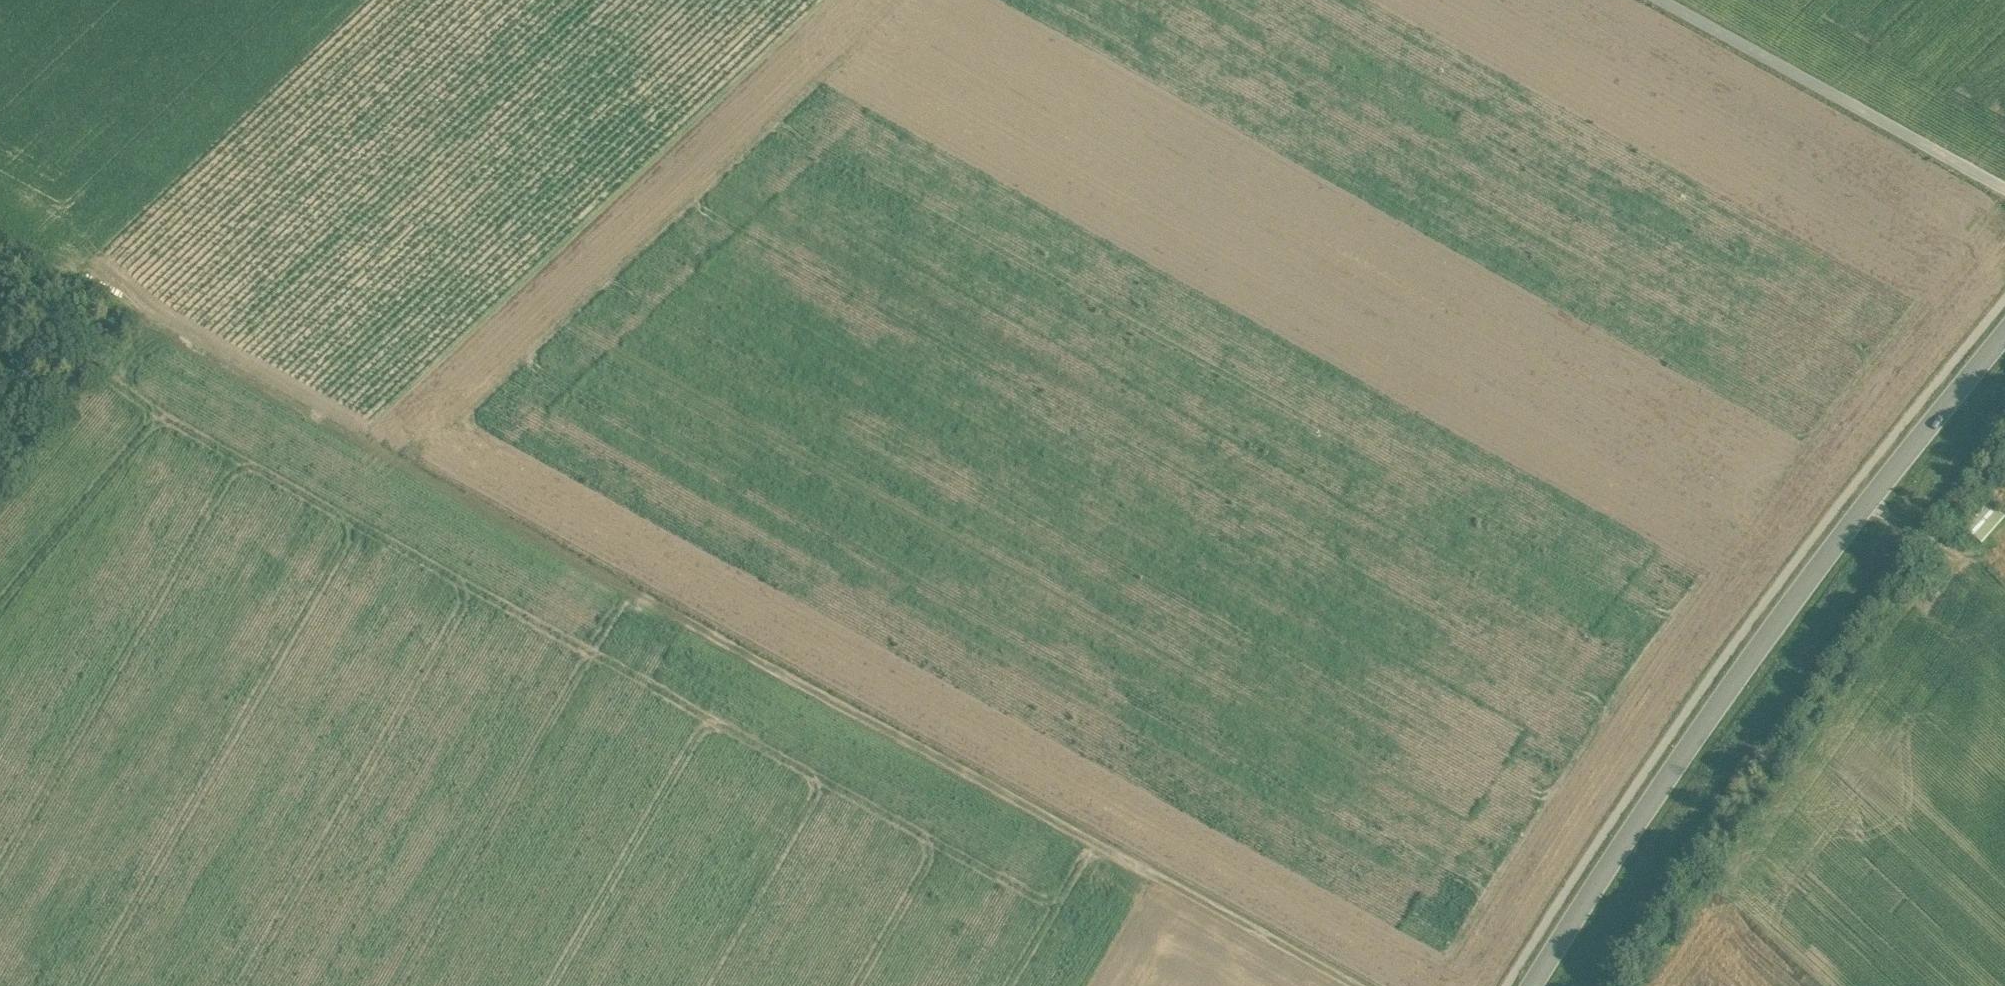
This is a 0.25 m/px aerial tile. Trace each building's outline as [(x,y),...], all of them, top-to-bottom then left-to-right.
[(1988,501),(1965,527),(1982,542),(2004,516),(1988,501)]
